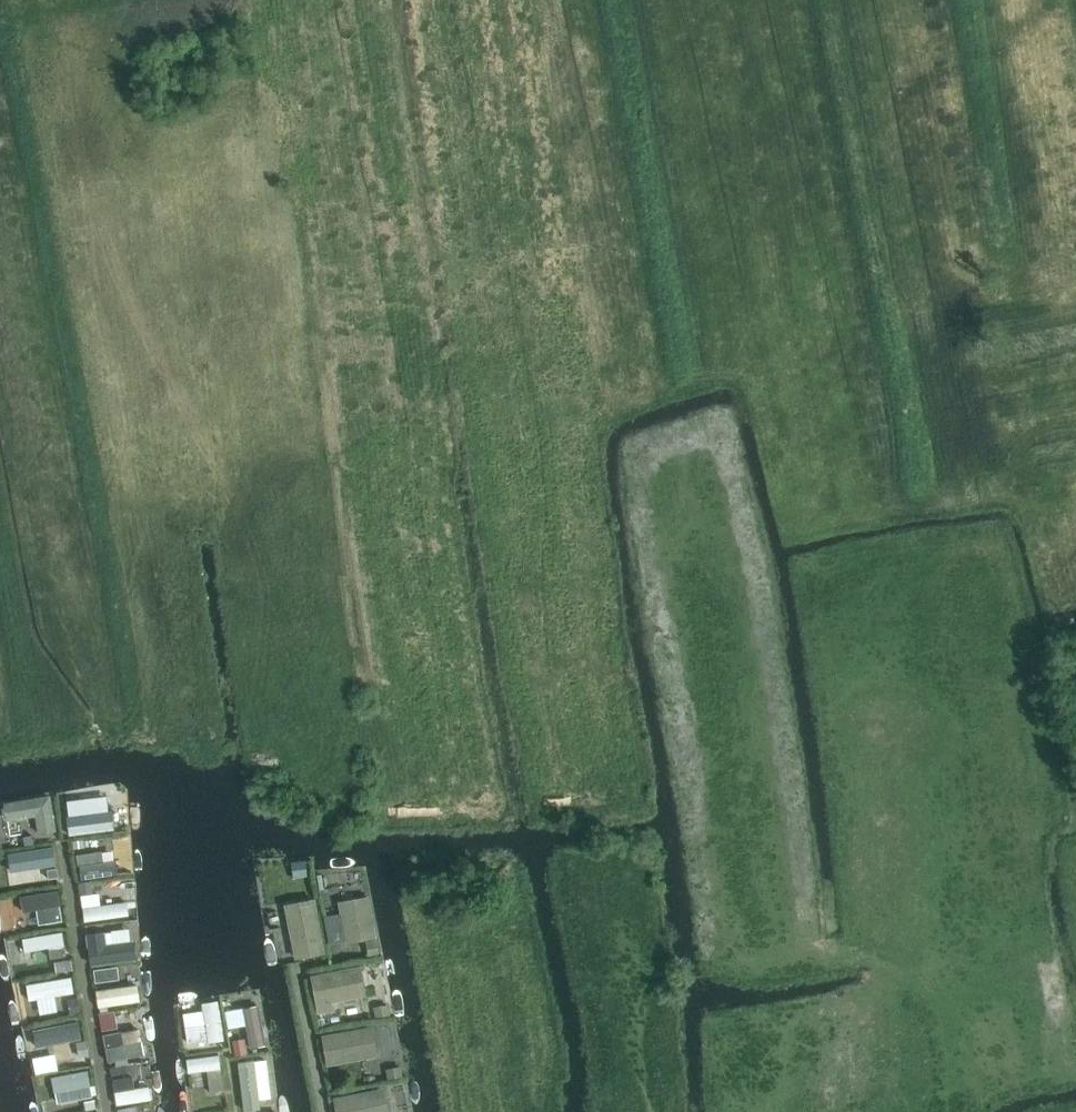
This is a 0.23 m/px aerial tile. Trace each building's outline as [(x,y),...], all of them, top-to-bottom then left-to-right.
[(62,832),(81,831),(79,792),(59,793),(62,832)] [(107,850),(70,856),(74,880),(111,874),(107,850)] [(6,869),(43,865),(41,851),(5,855),(6,869)] [(92,879),(93,894),(126,893),(126,878),(92,879)] [(280,910),(287,959),(372,946),(365,896),(352,898),(352,899),(330,903),(328,889),(315,891),(320,926),(318,927),(314,905),(280,910)] [(55,894),(17,896),(18,916),(27,915),(27,916),(56,915),(55,894)] [(94,894),(75,895),(76,921),(123,919),(122,904),(94,905),(94,894)] [(56,932),(17,940),(20,955),(59,947),(56,932)] [(127,957),(128,935),(85,934),(85,956),(127,957)] [(2,942),(4,964),(17,963),(14,941),(2,942)] [(305,975),(310,1016),(330,1014),(329,1003),(362,1000),(359,969),(305,975)] [(20,986),(24,1003),(29,1002),(33,1018),(54,1013),(51,998),(68,995),(65,977),(20,986)] [(107,978),(88,981),(90,994),(110,991),(107,978)] [(91,1007),(129,1004),(128,991),(91,994),(91,1007)] [(255,1008),(241,1008),(243,1048),(257,1047),(255,1008)] [(134,1019),(136,1040),(147,1039),(145,1018),(134,1019)] [(118,1045),(101,1049),(106,1067),(140,1058),(132,1030),(115,1034),(118,1045)] [(71,1034),(42,1037),(44,1052),(73,1048),(71,1034)] [(240,1039),(227,1040),(228,1057),(241,1056),(240,1039)] [(254,1104),(265,1103),(263,1060),(235,1061),(236,1111),(254,1110),(254,1104)] [(52,1092),(84,1087),(82,1072),(50,1077),(52,1092)] [(127,1078),(105,1082),(109,1107),(145,1101),(143,1087),(129,1089),(127,1078)]
